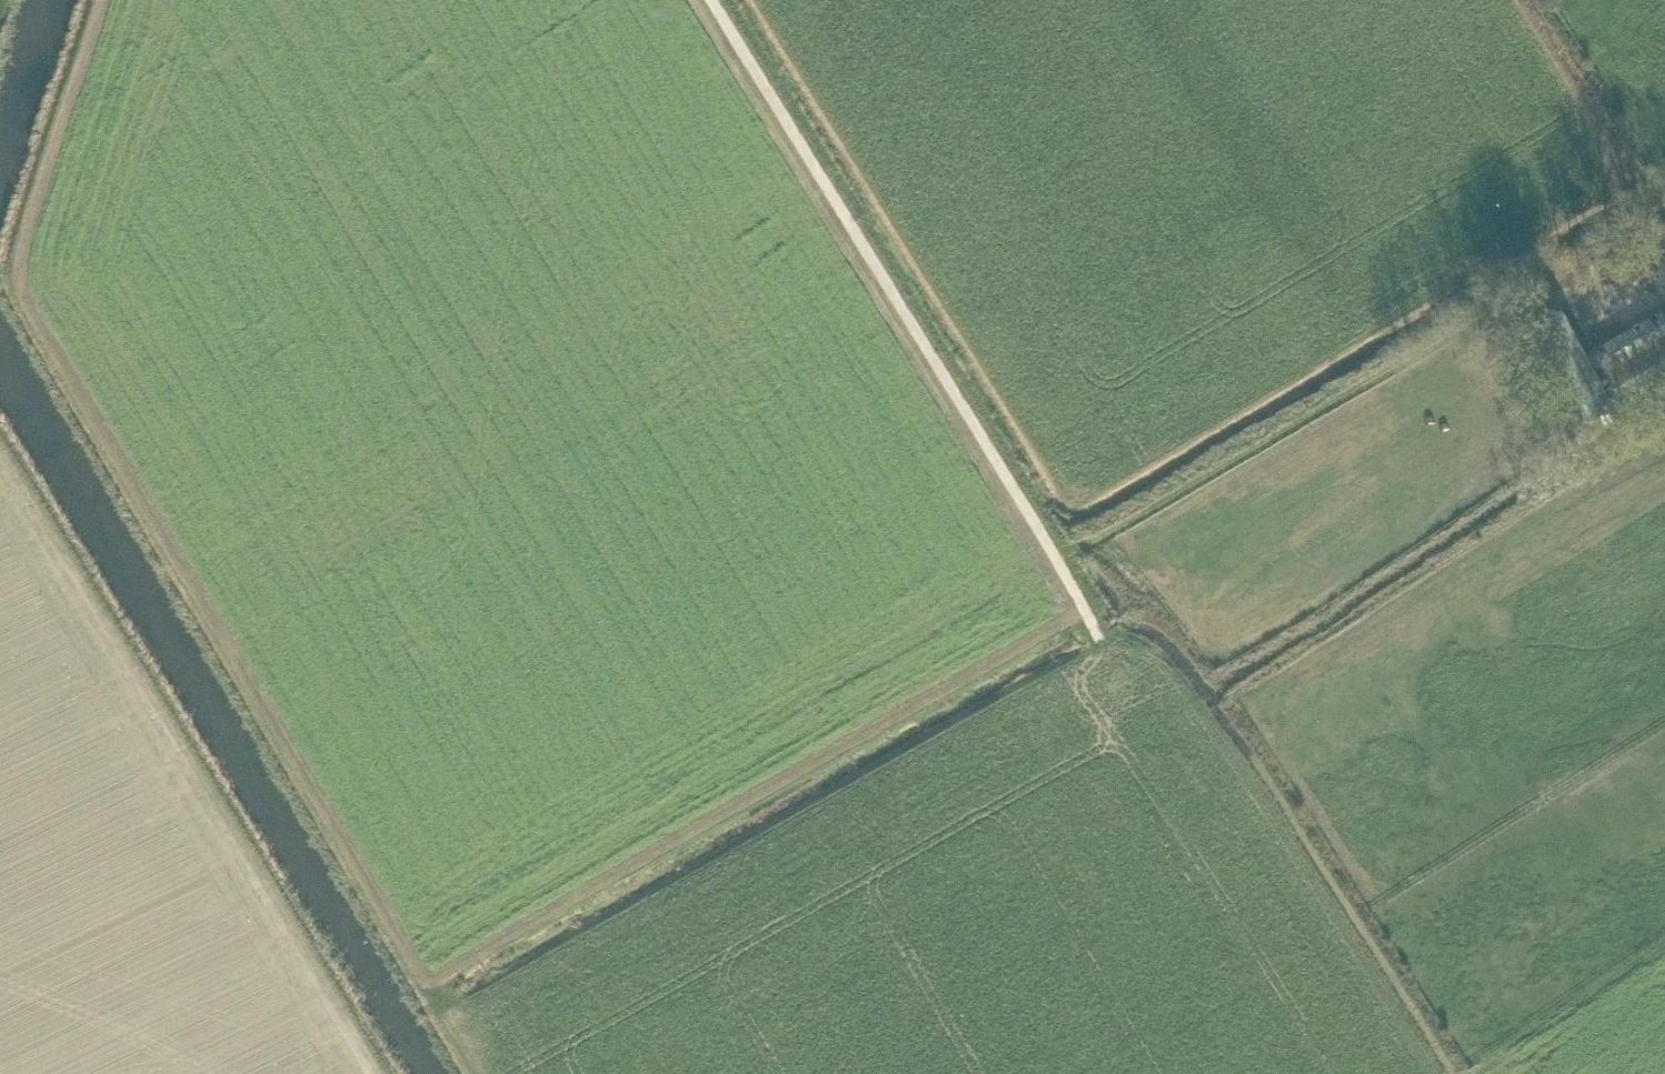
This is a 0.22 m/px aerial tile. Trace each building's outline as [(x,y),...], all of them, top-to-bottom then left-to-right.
[(1575,426),(1614,405),(1561,307),(1521,328),(1575,426)] [(1592,349),(1605,371),(1604,372),(1622,402),(1664,376),(1664,314),(1662,308),(1592,349)]
